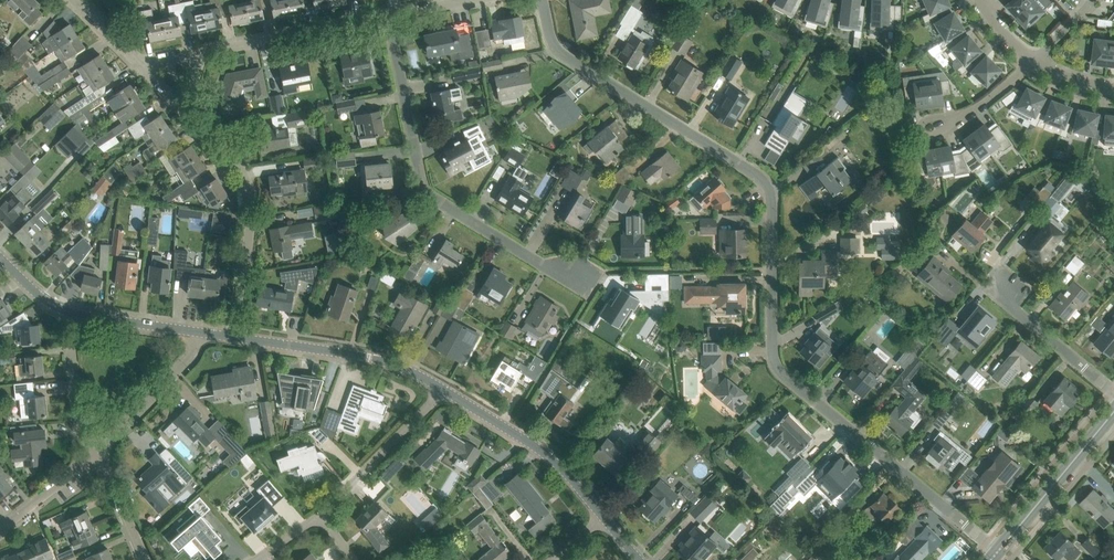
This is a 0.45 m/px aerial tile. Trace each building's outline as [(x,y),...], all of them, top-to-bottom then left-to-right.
[(18,14),(30,26),(42,13),(35,6),(38,3),(35,0),(10,0),(7,3),(14,10),(19,5),(23,9),(18,14)] [(202,4),(194,5),(193,0),(180,3),(184,18),(189,17),(192,32),(207,29),(202,4)] [(223,0),(210,0),(210,2),(202,4),(207,29),(222,26),(219,11),(225,10),(223,0)] [(248,20),(245,2),(237,4),(236,0),(223,0),(225,10),(230,9),(233,24),(248,20)] [(252,1),(245,2),(248,20),(263,17),(260,3),(266,2),(266,0),(252,0),(252,1)] [(266,2),(271,1),(274,17),(290,14),(287,0),(266,0),(266,2)] [(290,14),(305,11),(302,0),(287,0),(290,14)] [(316,9),(331,6),(330,0),(314,0),(316,9)] [(571,0),(573,9),(575,9),(577,16),(574,17),(577,33),(596,29),(593,15),(610,11),(608,0),(573,0),(571,0)] [(771,6),(793,18),(802,0),(774,0),(771,6)] [(811,4),(809,3),(803,20),(827,27),(834,3),(833,4),(828,2),(828,0),(812,0),(811,4)] [(842,10),(839,10),(837,28),(862,31),(865,5),(864,5),(864,7),(858,6),(859,0),(843,0),(842,10)] [(894,19),(895,5),(894,5),(894,6),(888,6),(888,0),(872,0),(872,12),(870,12),(869,30),(894,30),(894,19)] [(930,13),(935,10),(935,11),(948,5),(946,0),(925,0),(930,13)] [(1016,0),(1015,0),(1014,0),(1008,6),(1011,9),(1010,10),(1016,17),(1035,1),(1035,0),(1016,0)] [(1035,1),(1016,17),(1023,25),(1024,23),(1027,26),(1034,20),(1033,20),(1036,17),(1037,17),(1044,11),(1043,10),(1053,2),(1051,0),(1035,0),(1035,1)] [(171,17),(162,19),(166,37),(181,34),(178,19),(184,18),(180,3),(168,5),(171,17)] [(643,12),(631,5),(620,23),(632,31),(643,12)] [(152,9),(139,11),(142,27),(148,26),(151,40),(166,37),(162,19),(154,21),(152,9)] [(935,10),(930,13),(922,16),(925,22),(938,17),(935,11),(935,10)] [(936,23),(945,39),(950,36),(962,29),(957,19),(955,20),(951,14),(936,23)] [(525,41),(523,31),(523,28),(522,29),(520,19),(521,19),(520,15),(514,17),(499,20),(500,21),(492,23),(495,39),(496,39),(496,38),(503,37),(504,45),(525,41)] [(1098,19),(1098,25),(1112,27),(1113,20),(1112,20),(1098,19)] [(47,38),(55,50),(76,37),(69,26),(70,25),(69,24),(47,38)] [(455,29),(425,35),(429,55),(438,53),(439,56),(450,54),(449,51),(458,49),(460,59),(473,56),(469,33),(459,35),(459,39),(457,39),(455,29)] [(635,30),(618,57),(628,63),(626,66),(632,70),(634,67),(637,69),(654,42),(651,40),(652,37),(642,31),(641,34),(635,30)] [(678,34),(670,47),(683,55),(691,42),(678,34)] [(19,59),(25,52),(32,44),(23,36),(9,51),(19,59)] [(954,42),(950,36),(945,39),(938,44),(941,49),(954,42)] [(82,47),(76,37),(55,50),(63,62),(85,47),(84,46),(82,47)] [(955,71),(957,69),(964,63),(968,60),(980,51),(972,42),(971,43),(966,37),(952,49),(959,57),(954,61),(954,62),(953,63),(953,64),(953,65),(953,66),(953,67),(953,68),(953,69),(954,70),(955,71)] [(854,38),(852,47),(860,48),(861,38),(854,38)] [(491,45),(490,39),(477,41),(478,47),(491,45)] [(1097,65),(1107,66),(1110,41),(1096,40),(1095,49),(1096,49),(1096,53),(1095,53),(1094,63),(1098,63),(1097,65)] [(345,77),(371,72),(367,47),(355,50),(356,55),(351,56),(351,54),(341,56),(345,77)] [(30,57),(25,52),(19,59),(15,63),(21,68),(30,57)] [(77,69),(85,81),(106,67),(99,56),(100,55),(100,54),(77,69)] [(730,55),(719,73),(730,80),(742,62),(730,55)] [(984,58),(972,71),(986,84),(999,70),(991,62),(990,64),(984,58)] [(311,82),(307,59),(279,65),(284,87),(311,82)] [(501,59),(481,63),(483,73),(503,69),(501,59)] [(668,88),(684,98),(700,71),(682,60),(675,71),(677,73),(668,88)] [(973,65),(968,60),(964,63),(957,69),(962,74),(973,65)] [(39,86),(63,70),(59,64),(34,81),(39,86)] [(68,67),(63,70),(39,86),(44,91),(72,73),(68,67)] [(87,96),(93,92),(115,77),(114,76),(113,77),(106,67),(85,81),(89,86),(84,90),(87,96)] [(479,67),(452,73),(454,81),(480,76),(479,67)] [(227,74),(221,96),(218,95),(215,104),(234,110),(235,109),(242,111),(247,98),(239,95),(241,90),(256,87),(257,90),(264,89),(261,71),(254,73),(253,69),(227,74)] [(951,94),(949,79),(942,71),(937,72),(938,80),(926,82),(930,106),(942,104),(941,96),(951,94)] [(518,95),(530,85),(519,72),(496,76),(500,98),(518,95)] [(852,72),(850,79),(863,83),(865,76),(852,72)] [(926,82),(914,83),(913,76),(902,77),(906,101),(915,99),(917,108),(930,106),(926,82)] [(778,83),(768,99),(773,102),(782,86),(778,83)] [(108,99),(116,111),(136,97),(129,86),(131,85),(130,84),(108,99)] [(720,105),(718,104),(713,113),(719,116),(717,119),(719,120),(720,120),(731,126),(735,120),(733,118),(740,106),(743,108),(749,98),(729,86),(722,97),(724,98),(720,105)] [(442,113),(444,122),(463,119),(461,109),(453,110),(451,100),(462,98),(459,87),(431,93),(436,114),(442,113)] [(578,99),(570,89),(545,110),(553,120),(559,115),(566,123),(580,111),(573,103),(578,99)] [(1028,125),(1029,123),(1036,110),(1043,98),(1033,92),(1032,94),(1026,91),(1018,106),(1014,104),(1010,110),(1024,118),(1022,122),(1028,125)] [(64,111),(68,115),(68,116),(97,97),(93,92),(87,96),(64,111)] [(792,136),(799,141),(810,124),(795,115),(797,110),(800,112),(807,101),(792,92),(772,123),(776,126),(764,144),(780,155),(792,136)] [(280,95),(269,97),(272,115),(284,113),(280,95)] [(97,97),(68,116),(74,121),(89,111),(101,103),(97,97)] [(125,121),(145,108),(144,107),(143,108),(136,97),(116,111),(123,122),(111,130),(115,136),(129,127),(125,121)] [(354,99),(335,103),(337,114),(356,110),(354,99)] [(51,132),(68,115),(64,111),(55,102),(38,119),(51,132)] [(1045,120),(1062,127),(1064,121),(1065,121),(1070,108),(1059,104),(1058,106),(1051,103),(1045,120)] [(1036,110),(1029,123),(1035,126),(1042,113),(1036,110)] [(89,111),(74,121),(77,124),(84,131),(97,123),(89,111)] [(304,111),(285,114),(288,130),(307,126),(304,111)] [(383,133),(379,111),(362,114),(356,115),(361,146),(377,144),(375,135),(378,135),(378,134),(383,133)] [(1074,130),(1092,134),(1094,128),(1094,129),(1097,115),(1086,112),(1086,114),(1078,113),(1074,130)] [(142,135),(146,142),(167,128),(159,117),(161,116),(160,115),(139,129),(136,125),(129,129),(135,138),(137,138),(142,135)] [(1113,145),(1113,116),(1113,119),(1106,118),(1104,144),(1113,145)] [(615,120),(592,138),(589,141),(607,163),(624,149),(619,143),(628,135),(615,120)] [(1014,132),(1005,120),(1000,124),(1008,136),(1014,132)] [(1071,124),(1065,121),(1064,121),(1062,127),(1059,135),(1066,137),(1071,124)] [(95,143),(94,141),(84,131),(77,124),(61,140),(79,158),(95,143)] [(984,124),(974,132),(988,152),(994,148),(996,151),(1003,152),(1012,145),(997,125),(989,131),(984,124)] [(442,157),(451,173),(461,167),(457,160),(471,153),(479,167),(491,161),(478,135),(482,133),(478,125),(463,131),(467,140),(460,143),(459,140),(454,143),(456,145),(446,151),(448,155),(442,157)] [(829,126),(823,136),(827,138),(836,131),(829,126)] [(274,147),(274,148),(289,146),(287,127),(278,128),(278,127),(276,128),(276,129),(257,131),(259,150),(260,150),(260,149),(274,147)] [(148,162),(155,157),(156,156),(154,152),(176,138),(175,137),(173,138),(167,128),(146,142),(150,148),(145,151),(143,156),(148,162)] [(1100,130),(1094,129),(1094,128),(1092,134),(1091,143),(1097,144),(1100,130)] [(115,136),(111,130),(94,141),(95,143),(99,147),(115,136)] [(988,152),(974,132),(963,140),(969,147),(961,153),(970,173),(982,165),(978,159),(988,152)] [(104,152),(119,142),(115,136),(99,147),(104,152)] [(31,160),(28,157),(15,143),(3,155),(19,172),(31,160)] [(815,163),(823,157),(830,152),(823,144),(809,156),(815,163)] [(191,146),(191,145),(163,163),(171,175),(176,172),(197,158),(190,147),(191,146)] [(519,164),(523,157),(525,154),(511,146),(504,159),(517,167),(512,175),(513,175),(512,177),(511,177),(506,184),(505,184),(496,198),(497,198),(497,197),(511,206),(510,208),(522,215),(532,198),(517,189),(528,170),(519,164)] [(970,173),(961,153),(951,154),(949,146),(937,148),(941,172),(954,170),(955,176),(970,173)] [(941,172),(937,148),(924,151),(926,159),(916,161),(919,176),(924,186),(933,185),(935,182),(933,174),(941,172)] [(356,167),(355,157),(354,151),(335,153),(337,169),(356,167)] [(679,166),(671,157),(667,152),(642,173),(648,181),(659,172),(664,179),(679,166)] [(328,168),(326,157),(326,154),(303,157),(304,172),(328,168)] [(842,162),(838,157),(837,156),(798,186),(810,200),(818,194),(815,190),(824,184),(832,194),(852,179),(839,163),(842,162)] [(181,194),(195,185),(190,178),(206,168),(205,167),(204,168),(197,158),(176,172),(184,183),(163,197),(167,203),(181,194)] [(556,175),(563,163),(558,160),(551,172),(556,175)] [(130,177),(145,167),(141,162),(126,172),(130,177)] [(366,177),(362,199),(377,201),(380,187),(392,185),(389,163),(365,166),(367,177),(366,177)] [(499,166),(493,176),(497,179),(504,169),(499,166)] [(624,166),(610,178),(624,184),(633,177),(624,166)] [(145,167),(130,177),(134,183),(149,173),(145,167)] [(588,168),(582,177),(588,180),(593,171),(588,168)] [(575,189),(582,177),(570,169),(562,182),(575,189)] [(102,197),(117,178),(107,170),(92,189),(102,197)] [(289,193),(297,192),(307,191),(304,172),(270,177),(272,193),(289,191),(289,193)] [(707,207),(729,207),(729,199),(722,191),(725,188),(723,186),(723,184),(719,179),(717,179),(715,177),(695,195),(702,203),(703,202),(707,204),(707,207)] [(209,207),(221,209),(224,207),(222,204),(229,200),(216,179),(202,188),(211,202),(207,204),(209,207)] [(996,183),(988,189),(991,192),(993,192),(999,188),(996,183)] [(195,185),(181,194),(185,200),(198,191),(194,186),(195,185)] [(623,185),(616,199),(631,207),(639,193),(623,185)] [(1038,207),(1048,195),(1050,193),(1044,187),(1040,191),(1035,187),(1026,197),(1038,207)] [(0,207),(0,217),(3,219),(1,221),(4,224),(6,222),(7,224),(18,214),(25,208),(33,200),(31,199),(22,189),(16,195),(14,196),(7,203),(6,202),(0,207)] [(42,200),(48,205),(58,195),(53,189),(42,200)] [(592,209),(583,204),(587,199),(573,190),(570,196),(558,215),(577,226),(581,219),(585,222),(592,209)] [(1062,207),(1048,195),(1038,207),(1053,219),(1062,207)] [(675,196),(666,203),(671,211),(681,204),(675,196)] [(48,205),(42,200),(32,210),(37,215),(48,205)] [(331,202),(313,205),(316,220),(333,217),(331,202)] [(228,233),(231,212),(214,210),(211,230),(228,233)] [(413,218),(407,212),(383,222),(387,233),(385,237),(398,243),(416,227),(412,219),(413,218)] [(982,233),(992,221),(981,212),(971,224),(966,219),(955,232),(974,248),(985,235),(982,233)] [(629,256),(644,256),(643,241),(641,241),(641,215),(624,215),(625,241),(621,241),(621,251),(629,251),(629,256)] [(75,217),(60,231),(65,235),(79,222),(75,217)] [(26,244),(46,225),(40,218),(36,222),(31,218),(16,233),(26,244)] [(149,218),(146,245),(156,246),(159,219),(149,218)] [(716,232),(716,219),(702,219),(702,232),(716,232)] [(287,226),(270,229),(274,251),(281,250),(283,259),(293,257),(290,238),(304,236),(304,237),(313,235),(310,222),(288,226),(287,226)] [(1033,257),(1042,265),(1051,254),(1048,251),(1062,234),(1048,223),(1027,248),(1035,254),(1033,257)] [(56,235),(46,225),(26,244),(36,254),(56,235)] [(114,228),(111,253),(113,253),(113,251),(121,252),(123,229),(114,228)] [(726,244),(726,255),(738,255),(738,256),(741,256),(741,255),(744,255),(744,230),(720,230),(721,244),(726,244)] [(327,233),(329,251),(342,249),(340,232),(327,233)] [(865,234),(863,257),(898,258),(898,241),(888,240),(888,236),(865,234)] [(859,236),(840,236),(841,252),(859,252),(859,236)] [(61,245),(54,252),(44,262),(56,275),(66,265),(65,264),(72,258),(78,252),(79,253),(89,243),(82,237),(67,251),(61,245)] [(438,268),(444,258),(456,265),(463,255),(451,247),(453,243),(446,239),(443,245),(442,245),(439,249),(437,248),(431,259),(419,252),(403,278),(411,282),(425,260),(438,268)] [(101,245),(99,271),(108,271),(109,245),(101,245)] [(188,294),(203,296),(206,271),(185,268),(187,252),(179,251),(177,269),(184,270),(184,274),(184,275),(185,276),(190,276),(189,286),(187,286),(187,288),(188,288),(188,294)] [(835,251),(822,251),(822,261),(803,261),(803,263),(799,263),(800,294),(811,294),(811,285),(823,285),(823,276),(835,276),(835,251)] [(120,254),(116,285),(124,286),(125,282),(134,284),(135,275),(137,276),(137,273),(136,273),(136,268),(139,269),(140,258),(137,257),(137,256),(120,254)] [(1075,256),(1066,268),(1075,276),(1085,264),(1075,256)] [(945,267),(933,257),(919,274),(942,294),(944,291),(951,296),(961,285),(942,269),(945,267)] [(169,282),(169,280),(168,279),(170,268),(160,267),(161,260),(153,259),(149,281),(153,282),(152,290),(167,291),(168,282),(169,282)] [(83,281),(81,288),(97,293),(101,279),(93,277),(95,269),(87,266),(79,264),(70,274),(77,281),(79,280),(83,281)] [(310,267),(306,281),(313,283),(318,266),(310,267)] [(260,288),(257,304),(270,306),(269,307),(271,308),(271,307),(290,310),(293,291),(291,291),(291,289),(298,290),(299,279),(306,281),(310,267),(289,270),(287,281),(286,288),(287,288),(287,290),(269,287),(268,289),(260,288)] [(373,268),(367,286),(375,289),(382,271),(373,268)] [(494,268),(480,290),(490,296),(499,302),(510,283),(502,279),(505,275),(494,268)] [(206,271),(203,296),(216,298),(216,300),(224,301),(228,274),(227,273),(226,273),(225,273),(223,274),(222,275),(221,276),(220,277),(220,278),(219,278),(219,279),(219,280),(213,279),(213,278),(213,277),(213,276),(212,275),(211,273),(210,272),(209,271),(207,271),(206,271)] [(1075,305),(1078,308),(1088,296),(1073,282),(1059,299),(1057,298),(1050,306),(1064,318),(1075,305)] [(326,313),(346,320),(356,290),(339,284),(335,297),(332,296),(326,313)] [(727,312),(745,312),(745,287),(733,287),(733,284),(718,284),(718,287),(685,287),(686,302),(718,302),(718,305),(727,305),(727,312)] [(600,314),(621,328),(638,301),(662,300),(662,290),(630,290),(628,293),(619,288),(609,304),(607,303),(600,314)] [(427,306),(409,296),(409,297),(400,292),(394,303),(402,308),(391,327),(407,336),(415,322),(417,323),(427,306)] [(460,292),(453,303),(465,310),(472,299),(460,292)] [(528,331),(539,337),(549,321),(552,323),(557,315),(554,313),(558,307),(541,297),(521,329),(527,332),(528,331)] [(441,314),(448,302),(439,298),(432,310),(441,315),(441,314)] [(7,319),(5,316),(10,313),(10,312),(12,311),(8,304),(6,306),(1,299),(0,299),(0,324),(7,319)] [(448,302),(441,314),(451,318),(457,307),(448,302)] [(835,302),(814,314),(819,322),(839,310),(835,302)] [(983,335),(995,321),(978,307),(961,328),(973,338),(979,331),(983,335)] [(479,334),(454,321),(450,328),(451,328),(439,350),(447,354),(448,353),(461,360),(471,341),(474,343),(479,334)] [(507,321),(500,334),(509,339),(517,327),(507,321)] [(1095,344),(1109,355),(1113,349),(1113,321),(1095,344)] [(944,322),(936,332),(948,342),(956,331),(944,322)] [(16,327),(17,334),(17,335),(21,334),(22,343),(40,341),(38,325),(16,327)] [(708,325),(708,337),(728,337),(728,325),(708,325)] [(800,352),(819,368),(834,350),(814,333),(809,339),(810,340),(800,352)] [(703,339),(703,356),(703,370),(708,370),(708,379),(718,387),(714,392),(713,395),(719,399),(720,398),(734,408),(740,401),(740,402),(742,400),(741,399),(745,394),(725,378),(723,381),(716,375),(716,370),(720,370),(719,339),(703,339)] [(1027,369),(1038,356),(1021,342),(993,376),(1003,384),(1020,364),(1027,369)] [(859,363),(848,376),(845,381),(862,395),(865,391),(866,391),(877,378),(877,377),(888,364),(886,362),(890,356),(877,345),(872,351),(871,350),(860,363),(859,363)] [(908,347),(896,362),(904,369),(916,354),(908,347)] [(0,353),(0,362),(15,361),(14,352),(0,353)] [(521,372),(535,381),(547,363),(532,354),(525,365),(519,362),(518,364),(505,356),(490,378),(510,390),(521,372)] [(43,373),(41,355),(20,358),(20,364),(19,364),(20,375),(43,373)] [(560,357),(553,368),(560,372),(566,361),(560,357)] [(896,406),(883,421),(894,430),(893,431),(895,432),(896,432),(900,435),(910,424),(913,426),(920,417),(912,411),(926,394),(908,379),(922,363),(915,358),(892,385),(906,397),(897,407),(896,406)] [(642,359),(639,364),(644,367),(648,362),(642,359)] [(242,398),(256,396),(251,367),(234,370),(234,374),(212,377),(215,394),(240,390),(241,392),(242,398)] [(578,388),(551,369),(539,389),(540,388),(553,397),(540,414),(541,415),(544,411),(546,413),(545,414),(573,435),(567,430),(572,423),(563,417),(573,403),(570,400),(578,388)] [(655,370),(650,376),(668,391),(673,385),(655,370)] [(976,370),(967,381),(978,390),(988,379),(976,370)] [(313,408),(323,379),(316,378),(315,382),(311,381),(312,378),(300,376),(300,375),(277,372),(282,401),(294,403),(294,408),(307,410),(307,407),(313,408)] [(1063,377),(1044,400),(1061,414),(1076,396),(1077,397),(1079,395),(1078,394),(1080,391),(1063,377)] [(586,378),(578,388),(582,391),(590,380),(586,378)] [(21,418),(46,416),(45,414),(44,403),(46,403),(45,396),(34,397),(33,382),(14,384),(16,398),(19,398),(21,418)] [(326,408),(319,427),(309,430),(322,444),(329,436),(333,440),(338,427),(353,433),(357,434),(360,424),(357,423),(359,417),(357,416),(359,410),(383,418),(388,405),(384,403),(382,402),(381,402),(384,396),(353,384),(342,414),(326,408)] [(931,424),(937,429),(964,397),(958,392),(931,424)] [(1031,395),(1017,411),(1025,418),(1039,402),(1031,395)] [(270,399),(259,401),(266,442),(277,440),(270,399)] [(197,419),(201,415),(190,404),(171,423),(177,429),(176,430),(176,431),(177,430),(190,443),(198,436),(206,444),(214,437),(197,419)] [(765,414),(773,422),(777,419),(780,416),(772,408),(765,414)] [(805,442),(810,436),(788,415),(786,417),(781,422),(771,432),(771,431),(765,437),(773,446),(776,443),(790,457),(796,451),(800,455),(808,446),(805,442)] [(978,431),(984,436),(994,425),(988,419),(978,431)] [(425,468),(435,458),(434,457),(447,445),(460,453),(458,457),(470,464),(479,449),(467,442),(467,443),(443,429),(437,439),(426,450),(425,449),(416,458),(419,462),(418,462),(425,468)] [(25,459),(26,465),(41,464),(39,439),(45,439),(44,430),(14,433),(15,442),(21,441),(22,449),(12,450),(14,460),(25,459)] [(229,430),(218,441),(230,453),(222,460),(229,467),(247,451),(229,430)] [(648,432),(637,444),(651,456),(666,438),(659,431),(655,435),(654,434),(652,436),(648,432)] [(971,456),(940,431),(934,439),(938,442),(925,457),(936,467),(941,461),(951,470),(959,460),(965,464),(971,456)] [(606,439),(593,454),(615,473),(628,457),(626,455),(632,447),(620,437),(614,445),(606,439)] [(326,456),(323,453),(323,452),(322,451),(321,451),(320,451),(319,451),(317,451),(314,444),(307,447),(306,444),(298,447),(298,448),(287,452),(289,457),(277,462),(280,470),(299,464),(300,467),(297,468),(299,473),(302,472),(302,473),(322,467),(321,463),(322,463),(320,459),(320,458),(324,454),(326,456)] [(140,478),(137,481),(144,488),(143,488),(147,493),(145,495),(154,506),(156,505),(156,504),(163,497),(154,488),(161,482),(160,481),(164,478),(176,491),(183,485),(182,484),(184,482),(186,483),(193,477),(166,447),(159,453),(178,475),(176,477),(155,454),(150,459),(155,465),(142,477),(141,475),(139,477),(140,478)] [(240,460),(244,464),(251,458),(247,454),(240,460)] [(1032,454),(1028,459),(1033,464),(1037,459),(1032,454)] [(219,457),(207,467),(214,475),(226,464),(219,457)] [(788,488),(800,475),(810,465),(802,457),(786,473),(789,476),(783,482),(788,488)] [(834,496),(856,474),(853,472),(854,467),(851,466),(847,463),(847,460),(842,461),(840,458),(834,464),(831,464),(828,461),(817,472),(820,475),(820,478),(815,483),(816,483),(820,479),(824,479),(824,484),(830,490),(834,490),(835,494),(833,496),(834,496)] [(1017,465),(1010,459),(994,460),(995,469),(987,469),(988,477),(979,478),(981,493),(996,492),(996,484),(1004,483),(1007,486),(1006,486),(1007,487),(1009,484),(1022,468),(1017,464),(1017,465)] [(11,487),(4,478),(7,476),(0,467),(0,496),(11,487)] [(473,491),(479,486),(486,480),(480,474),(467,485),(473,491)] [(547,513),(548,511),(540,500),(542,499),(530,484),(528,486),(518,474),(506,483),(512,490),(511,490),(523,505),(524,504),(528,510),(531,507),(540,518),(527,528),(534,537),(555,520),(549,512),(547,513)] [(809,483),(800,475),(788,488),(796,496),(809,483)] [(246,505),(233,516),(241,524),(245,521),(254,531),(276,511),(272,506),(285,496),(270,478),(256,489),(263,497),(250,509),(246,505)] [(488,478),(486,480),(479,486),(484,493),(494,484),(488,478)] [(640,508),(654,521),(677,494),(660,479),(651,488),(655,491),(643,504),(640,508)] [(498,489),(494,484),(484,493),(488,498),(498,489)] [(479,486),(473,491),(487,509),(493,504),(493,503),(488,498),(484,493),(479,486)] [(503,494),(498,489),(488,498),(493,503),(503,494)] [(700,500),(689,489),(684,495),(694,505),(700,500)] [(1113,517),(1113,510),(1094,490),(1080,503),(1104,527),(1113,517)] [(888,499),(882,494),(872,505),(877,510),(875,511),(886,522),(899,508),(888,498),(888,499)] [(706,495),(689,512),(699,522),(717,505),(706,495)] [(180,533),(170,541),(178,550),(190,540),(206,558),(211,554),(214,558),(222,550),(216,543),(222,538),(202,516),(210,508),(200,496),(188,506),(194,513),(176,528),(180,533)] [(387,513),(375,501),(357,520),(366,529),(364,531),(366,534),(379,551),(388,544),(374,525),(387,513)] [(853,501),(842,512),(852,522),(863,511),(853,501)] [(510,513),(515,519),(521,515),(517,508),(510,513)] [(61,523),(66,536),(91,525),(85,512),(70,518),(70,519),(61,523)] [(512,553),(501,540),(487,523),(488,522),(481,513),(467,524),(474,533),(477,530),(492,548),(479,558),(480,559),(503,559),(512,553)] [(49,518),(42,521),(45,527),(52,524),(49,518)] [(91,525),(66,536),(69,543),(73,542),(75,547),(81,545),(82,545),(97,538),(91,525)] [(906,526),(901,531),(910,540),(915,535),(906,526)] [(716,544),(696,527),(683,541),(685,544),(679,551),(688,559),(697,559),(707,550),(709,552),(716,544)] [(926,527),(916,537),(917,539),(899,558),(898,557),(894,559),(914,559),(926,547),(930,551),(940,540),(926,527)] [(1060,531),(1044,547),(1057,559),(1061,555),(1066,559),(1070,559),(1079,550),(1072,544),(1060,531)] [(1088,536),(1080,544),(1092,556),(1099,548),(1088,536)] [(45,539),(32,544),(33,547),(39,559),(48,559),(47,557),(52,555),(45,539)] [(739,559),(752,559),(759,553),(753,548),(754,546),(750,541),(742,549),(746,553),(739,559)] [(21,552),(24,559),(39,559),(33,547),(21,552)] [(55,550),(59,559),(62,559),(74,555),(71,548),(63,552),(61,548),(55,550)] [(107,548),(92,555),(82,559),(112,559),(107,548)] [(21,552),(9,557),(8,555),(7,555),(9,559),(24,559),(21,552)] [(429,552),(422,558),(423,559),(436,559),(429,552)] [(809,559),(825,559),(817,552),(809,559)]
